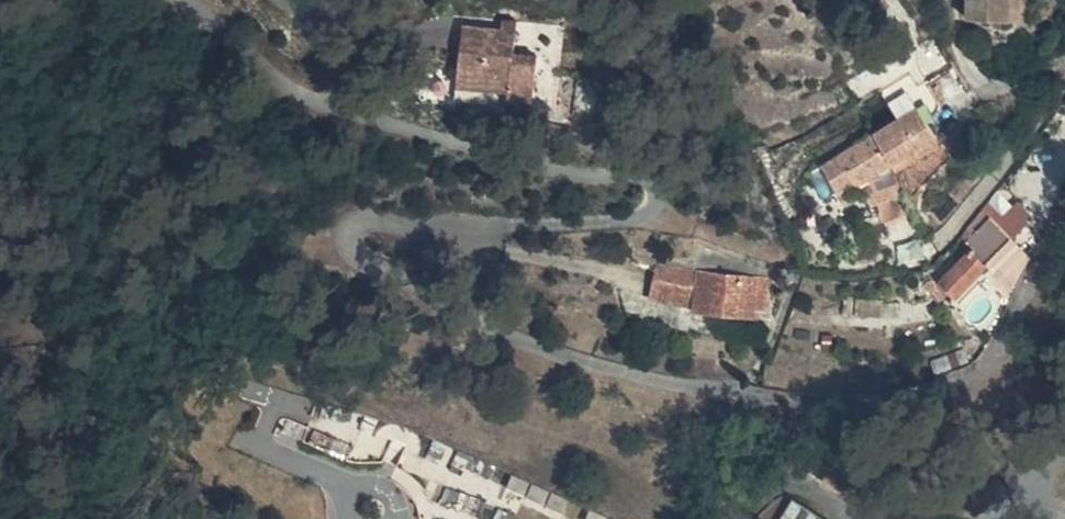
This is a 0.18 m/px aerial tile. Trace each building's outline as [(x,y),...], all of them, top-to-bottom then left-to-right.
[(528,0),(484,0),(469,61),(567,83),(584,12),(528,0)] [(972,21),(1014,23),(1014,0),(972,0),(972,21)] [(1014,23),(1026,23),(1025,0),(1014,0),(1014,23)] [(897,85),(917,109),(924,105),(917,92),(924,87),(915,73),(897,85)] [(917,109),(920,112),(927,108),(936,123),(943,121),(951,107),(935,82),(924,87),(917,92),(924,105),(917,109)] [(902,117),(917,109),(897,85),(887,90),(902,117)] [(944,137),(936,123),(927,108),(920,112),(925,118),(905,131),(885,141),(869,148),(843,157),(825,161),(822,163),(840,193),(856,185),(860,190),(898,168),(901,172),(920,160),(917,154),(944,137)] [(925,118),(920,112),(917,109),(902,117),(876,132),(825,161),(843,157),(869,148),(885,141),(905,131),(925,118)] [(948,144),(944,137),(917,154),(920,160),(948,144)] [(919,214),(904,183),(875,196),(879,208),(860,218),(870,238),(919,214)] [(990,228),(971,249),(987,263),(1001,248),(998,245),(1003,240),(990,228)] [(971,249),(965,244),(940,271),(945,276),(916,306),(932,322),(960,293),(987,263),(971,249)] [(658,298),(704,306),(704,269),(660,263),(658,298)] [(704,269),(704,306),(708,306),(764,309),(765,272),(704,269)]
